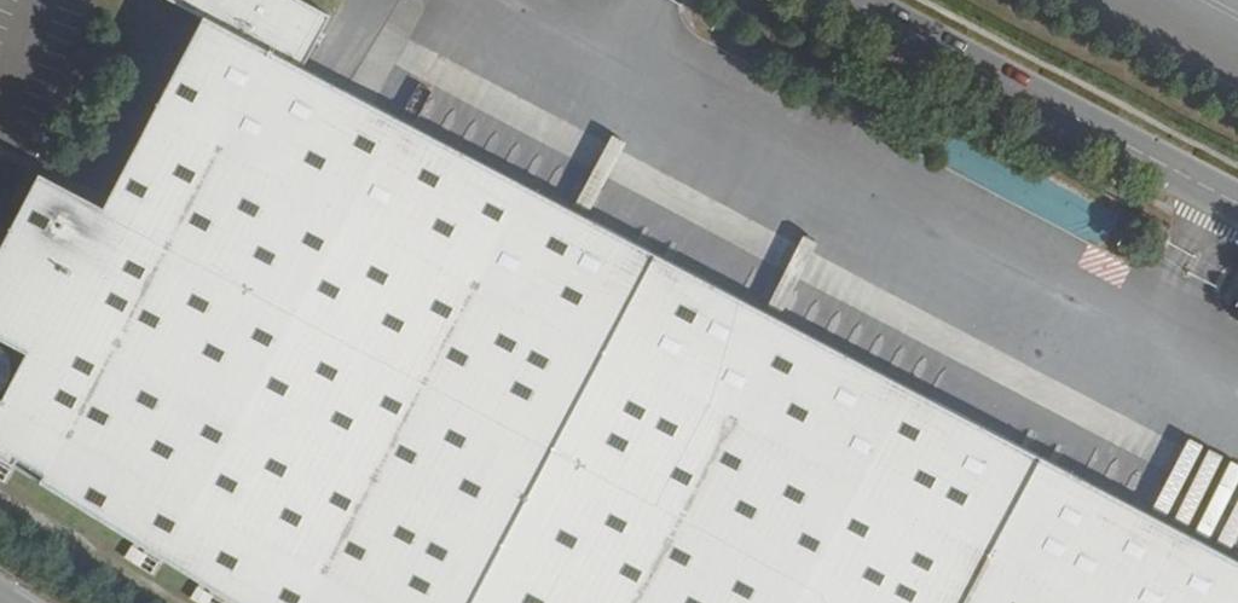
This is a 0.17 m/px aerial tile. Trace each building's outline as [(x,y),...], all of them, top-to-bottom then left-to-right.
[(27,477),(24,482),(216,602),(1237,602),(1237,572),(893,389),(281,66),(307,16),(278,0),(156,0),(184,15),(83,205),(26,174),(0,222),(0,469),(5,463),(27,477)] [(974,249),(979,207),(967,206),(971,174),(921,168),(917,203),(932,205),(931,219),(960,223),(957,247),(974,249)]
